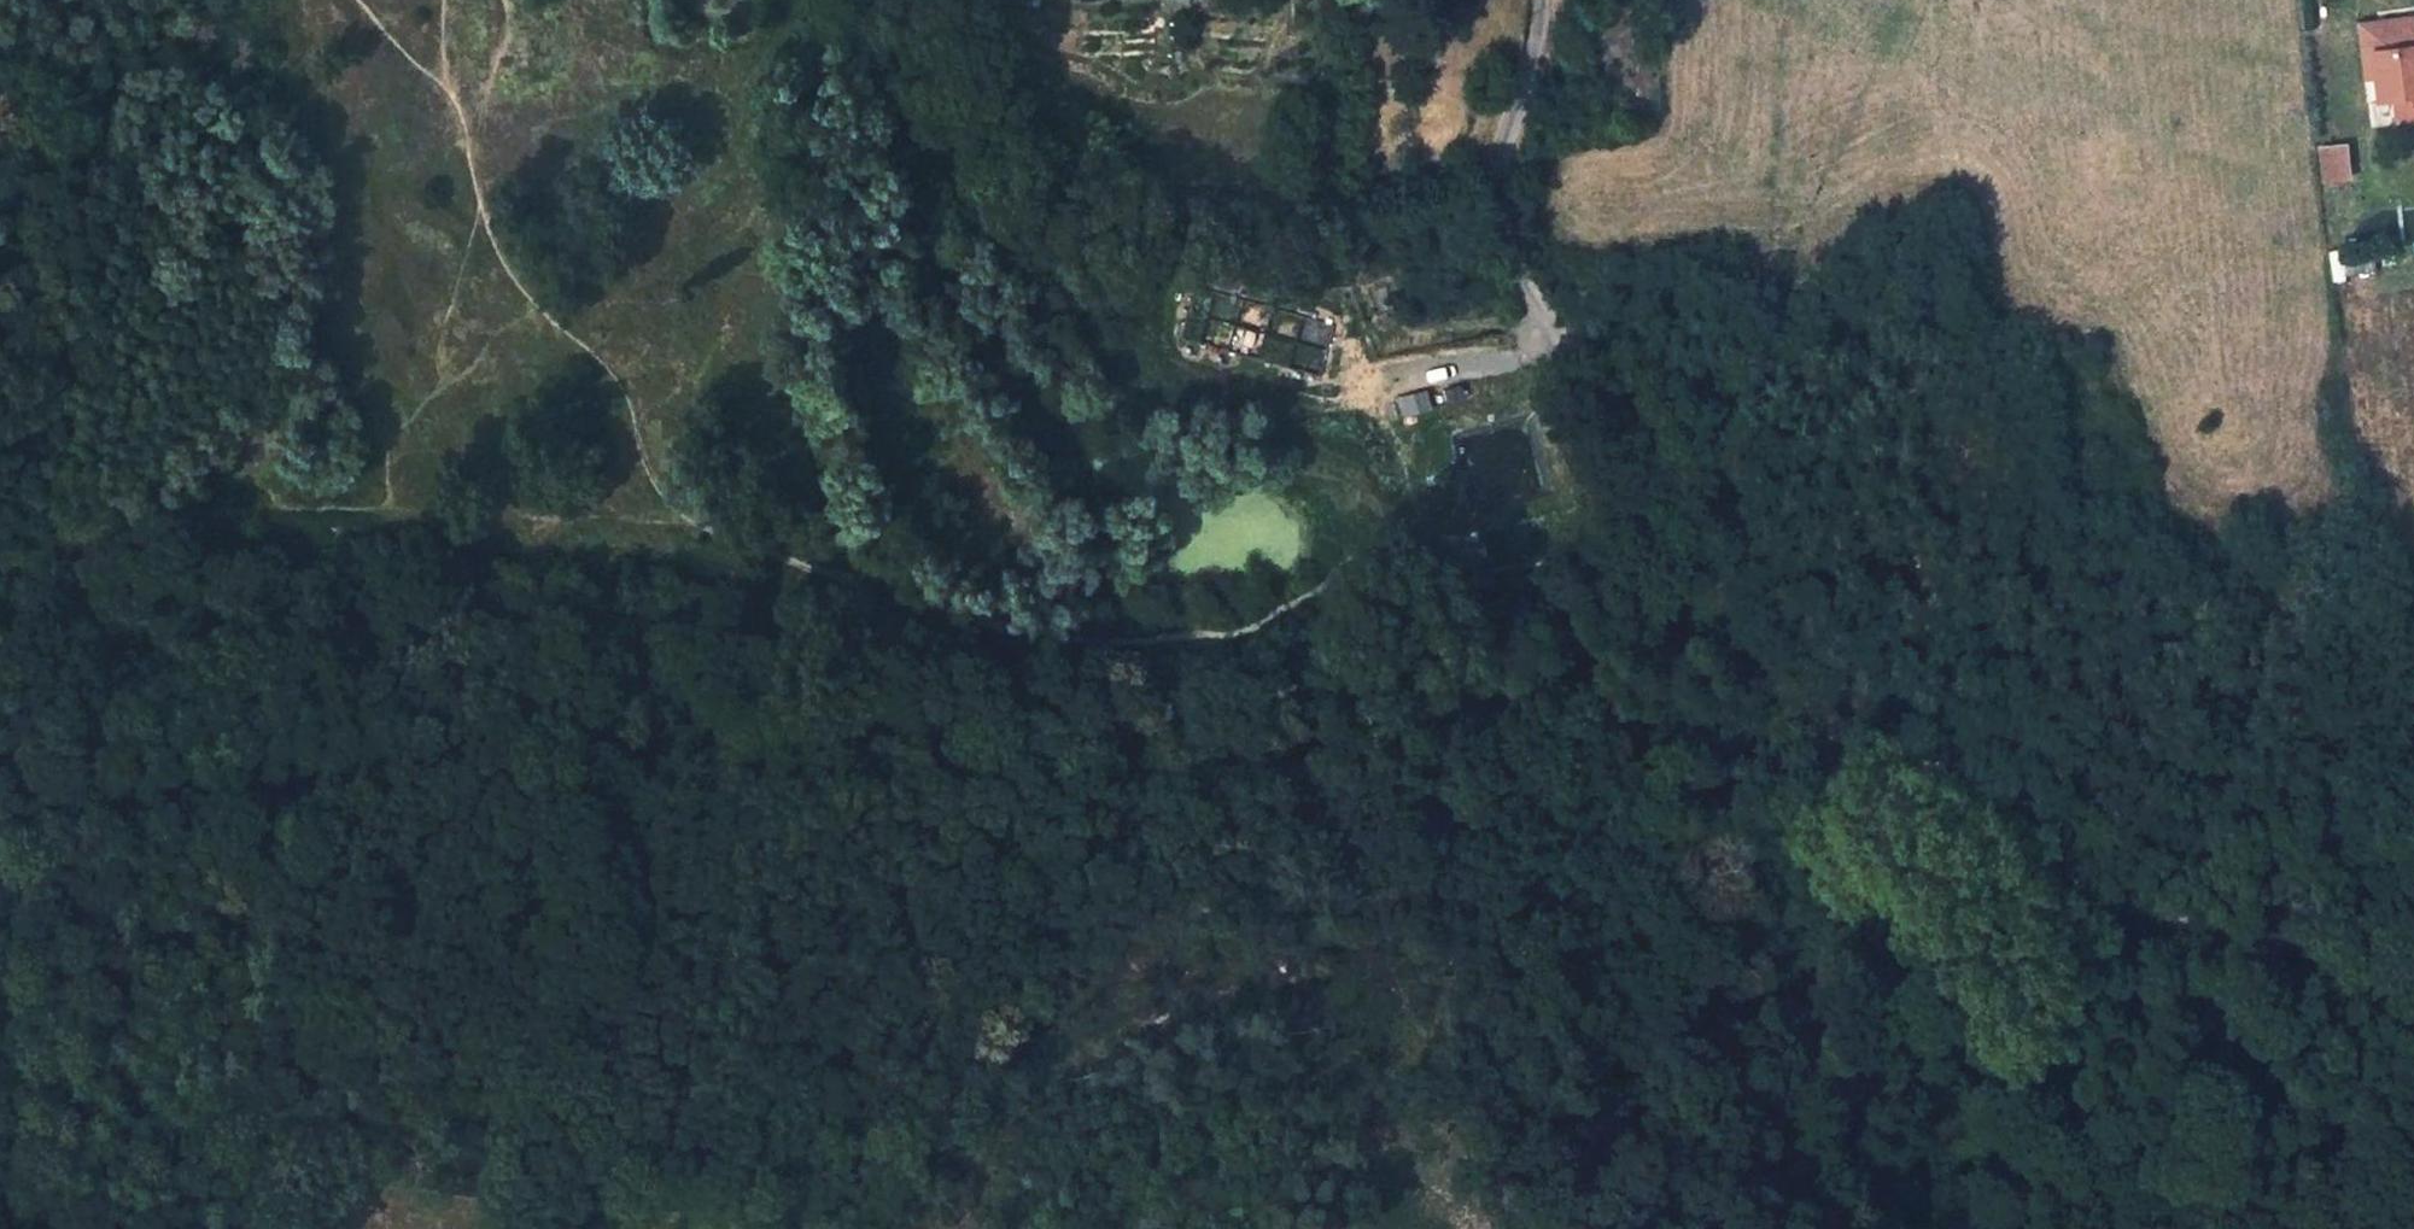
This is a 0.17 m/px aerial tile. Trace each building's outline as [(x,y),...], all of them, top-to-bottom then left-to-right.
[(2395,124),(2413,122),(2413,19),(2386,22),(2389,50),(2369,53),(2372,78),(2375,101),(2392,99),(2395,124)] [(2358,26),(2365,79),(2372,78),(2369,53),(2389,50),(2386,22),(2358,26)] [(2323,181),(2354,178),(2351,143),(2321,145),(2323,181)]
